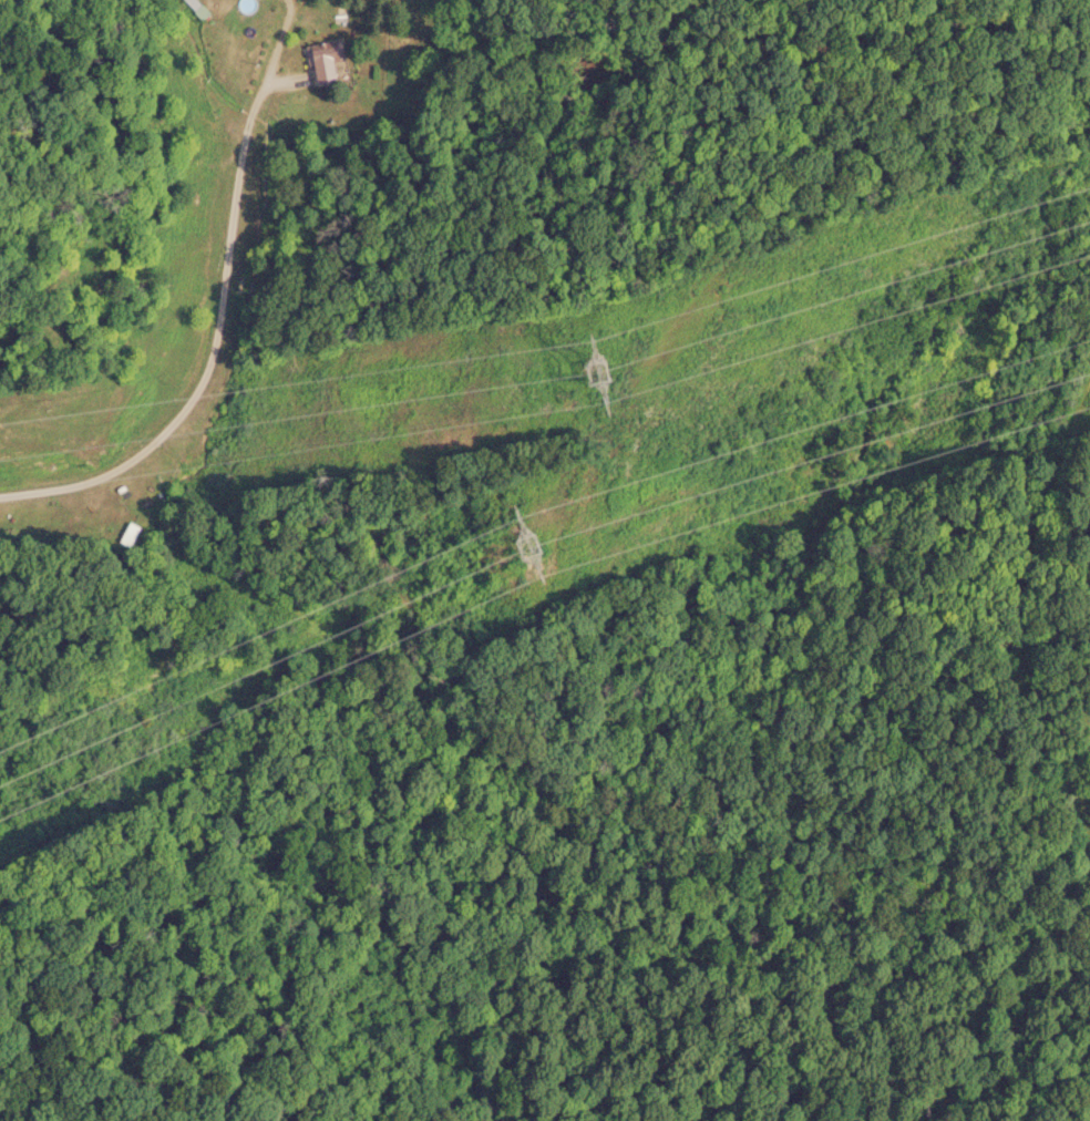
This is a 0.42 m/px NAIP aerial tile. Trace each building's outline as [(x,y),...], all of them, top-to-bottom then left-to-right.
[(342,41),(307,43),(309,82),(332,81),(331,59),(345,58),(342,41)]
